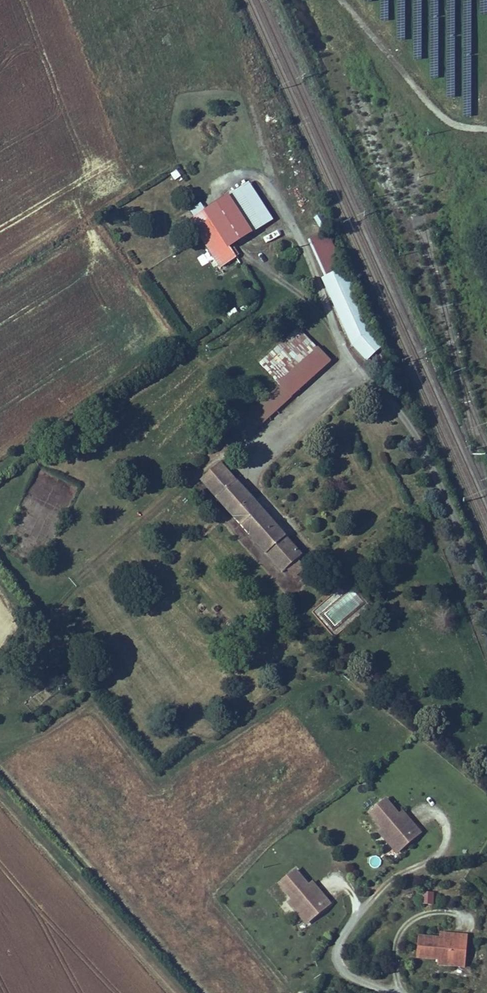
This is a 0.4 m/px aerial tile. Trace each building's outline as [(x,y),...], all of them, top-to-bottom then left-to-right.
[(242,185),(199,212),(225,252),(267,225),(242,185)] [(225,252),(199,212),(185,222),(216,271),(231,261),(225,252)] [(321,213),(314,218),(320,227),(327,222),(321,213)] [(368,333),(323,235),(306,243),(321,279),(318,281),(346,339),(363,362),(381,349),(368,333)] [(236,308),(227,312),(229,318),(239,314),(236,308)] [(255,363),(269,377),(290,401),(329,366),(294,327),(255,363)] [(290,401),(269,377),(262,384),(270,393),(283,407),(290,401)] [(246,441),(283,407),(270,393),(248,413),(252,418),(238,431),(246,441)] [(299,570),(305,565),(221,469),(198,489),(264,563),(282,585),(283,584),(299,570)] [(60,519),(75,486),(54,476),(48,489),(47,488),(41,501),(52,506),(49,514),(60,519)] [(299,570),(283,584),(291,593),(307,579),(299,570)] [(352,579),(338,589),(347,600),(356,593),(351,587),(355,584),(352,579)] [(388,794),(366,811),(380,828),(377,831),(396,855),(426,832),(416,819),(411,823),(388,794)] [(308,924),(332,904),(298,865),(275,885),(308,924)] [(433,905),(434,892),(422,891),(422,905),(433,905)] [(479,971),(480,944),(464,943),(464,950),(451,949),(433,948),(432,970),(452,970),(452,977),(467,978),(467,970),(479,971)]
